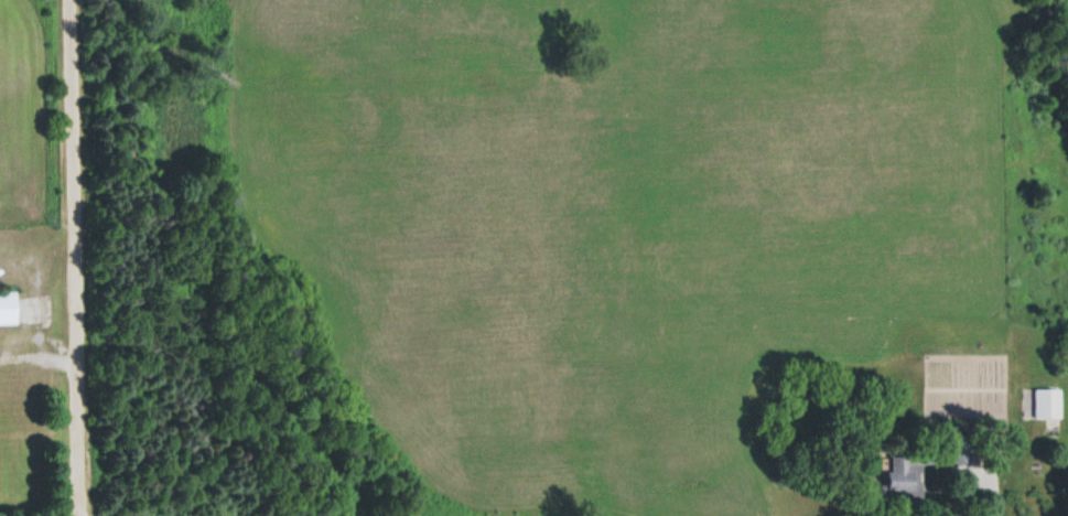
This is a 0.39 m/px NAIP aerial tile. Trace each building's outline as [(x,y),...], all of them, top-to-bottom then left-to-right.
[(16,326),(16,292),(0,293),(0,326),(16,326)] [(1059,419),(1059,389),(1033,389),(1033,419),(1059,419)] [(886,458),(886,490),(917,490),(917,458),(886,458)]
